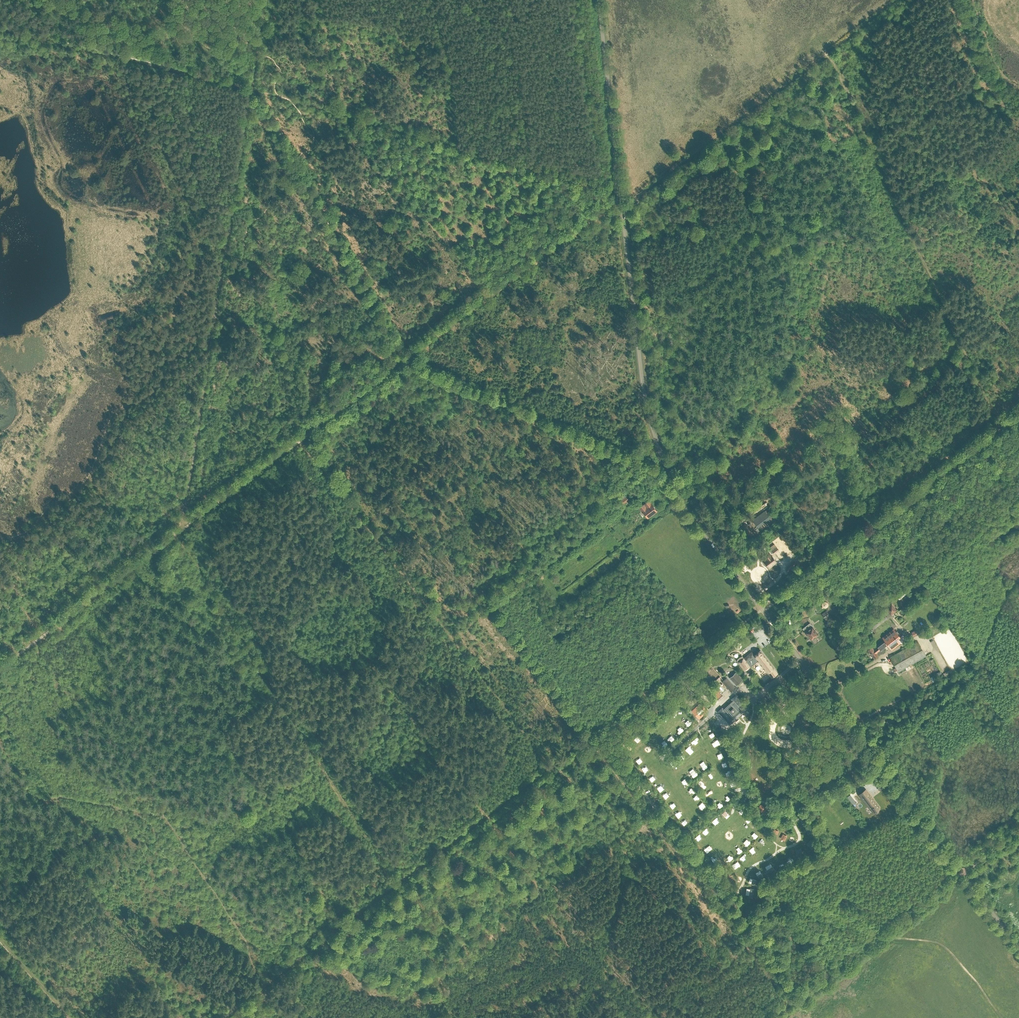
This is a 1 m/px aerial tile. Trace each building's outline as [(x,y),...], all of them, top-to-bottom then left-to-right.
[(749,509),(762,499),(758,493),(744,503),(749,509)] [(780,496),(769,504),(771,506),(781,498),(780,496)] [(649,500),(639,507),(642,511),(642,510),(647,517),(657,511),(649,500)] [(770,518),(765,510),(753,520),(758,527),(770,518)] [(748,535),(752,532),(745,523),(739,528),(745,536),(747,534),(748,535)] [(774,554),(779,550),(774,543),(769,547),(774,554)] [(764,561),(769,567),(776,562),(771,555),(768,552),(763,555),(766,559),(764,561)] [(787,567),(790,571),(798,565),(794,561),(787,567)] [(827,596),(821,601),(827,609),(833,604),(827,596)] [(883,610),(889,616),(897,610),(891,603),(883,610)] [(830,617),(826,610),(821,614),(826,620),(830,617)] [(835,622),(831,617),(826,620),(829,625),(835,622)] [(811,639),(818,634),(810,623),(803,628),(805,631),(805,632),(811,639)] [(894,628),(882,637),(891,649),(900,643),(896,639),(900,636),(894,628)] [(753,630),(747,635),(756,644),(761,638),(753,630)] [(871,646),(867,649),(874,658),(880,654),(886,649),(884,647),(887,645),(883,640),(873,648),(871,646)] [(918,642),(890,657),(898,672),(913,663),(926,656),(925,655),(918,642)] [(754,655),(751,657),(748,654),(743,658),(738,662),(745,671),(747,669),(749,667),(750,667),(758,661),(771,678),(777,673),(760,650),(754,655)] [(736,672),(730,678),(736,685),(742,679),(736,672)] [(722,681),(731,691),(735,688),(726,678),(722,681)] [(710,680),(704,685),(716,698),(721,693),(710,680)] [(722,707),(718,711),(730,724),(747,708),(735,695),(731,699),(735,703),(726,711),(722,707)] [(691,711),(693,712),(699,719),(708,710),(700,702),(691,711)] [(880,806),(866,788),(859,794),(872,811),(880,806)] [(758,810),(764,812),(766,807),(760,804),(758,810)] [(714,819),(719,816),(715,811),(711,815),(714,819)] [(762,825),(767,828),(770,822),(765,819),(762,825)]
